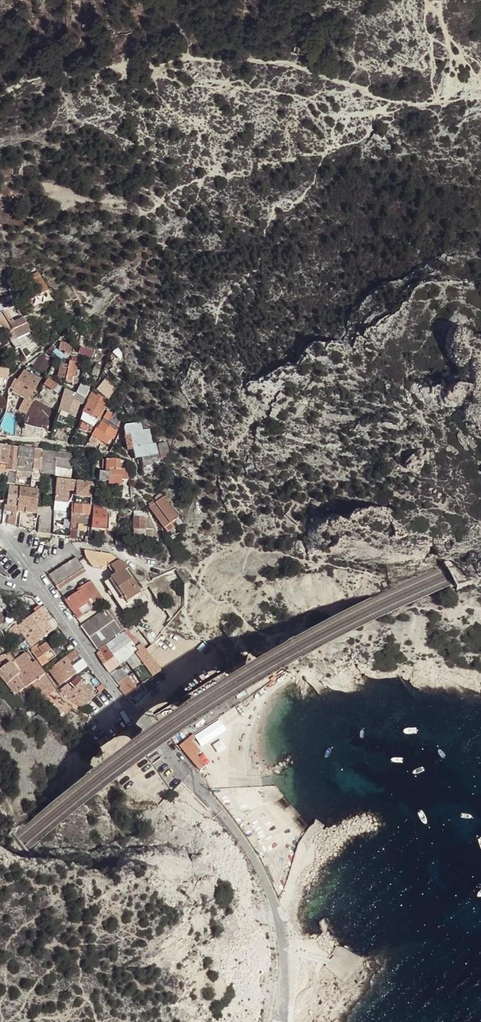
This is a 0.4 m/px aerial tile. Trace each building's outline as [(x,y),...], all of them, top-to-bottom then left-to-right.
[(303,49),(292,46),(291,54),(302,55),(303,49)] [(6,334),(12,330),(17,338),(31,331),(25,318),(10,325),(5,316),(1,310),(0,310),(0,323),(6,334)] [(69,356),(72,345),(61,342),(59,350),(65,352),(64,354),(69,356)] [(50,362),(40,356),(34,366),(45,371),(50,362)] [(75,378),(78,358),(72,357),(71,360),(70,360),(69,364),(61,362),(58,377),(66,378),(65,381),(74,383),(75,378)] [(8,378),(10,361),(0,361),(0,378),(8,378)] [(96,382),(101,370),(94,367),(92,374),(95,375),(92,381),(96,382)] [(114,367),(109,371),(115,379),(120,376),(114,367)] [(40,378),(24,370),(18,381),(14,379),(10,388),(13,390),(12,393),(24,399),(18,411),(25,415),(32,403),(28,400),(40,378)] [(57,385),(49,379),(44,385),(53,391),(57,385)] [(106,380),(98,390),(108,398),(116,389),(106,380)] [(76,393),(85,398),(89,390),(87,386),(82,384),(76,393)] [(75,416),(82,399),(74,396),(73,401),(69,399),(72,392),(65,389),(58,410),(57,413),(60,414),(61,411),(68,414),(75,416)] [(98,419),(105,405),(107,406),(109,401),(91,393),(83,412),(80,421),(93,427),(98,419)] [(57,413),(58,410),(40,401),(30,418),(40,423),(43,419),(54,425),(57,413)] [(130,404),(125,406),(128,414),(133,412),(130,404)] [(108,411),(103,420),(118,428),(121,423),(111,417),(112,414),(108,411)] [(43,419),(40,423),(52,430),(54,425),(43,419)] [(95,428),(89,441),(98,445),(101,440),(108,443),(111,437),(114,439),(119,429),(118,428),(103,420),(98,430),(95,428)] [(149,429),(143,430),(141,422),(126,425),(124,429),(128,451),(133,450),(135,459),(159,454),(157,443),(153,444),(149,429)] [(34,443),(34,449),(32,473),(40,473),(42,450),(43,443),(34,443)] [(6,472),(6,471),(8,446),(0,446),(0,472),(6,472)] [(17,472),(18,447),(8,446),(6,471),(17,472)] [(34,449),(18,447),(17,472),(16,476),(20,476),(20,472),(32,473),(34,449)] [(73,454),(42,450),(40,473),(55,475),(56,467),(61,467),(71,469),(73,454)] [(112,460),(107,459),(107,460),(102,460),(102,473),(99,473),(99,482),(109,482),(109,485),(120,485),(120,479),(127,480),(127,470),(120,469),(120,460),(112,459),(112,460)] [(32,473),(31,478),(31,481),(39,482),(40,473),(32,473)] [(53,535),(70,537),(70,530),(64,529),(64,524),(59,523),(60,511),(65,512),(66,503),(68,503),(69,490),(75,491),(76,481),(57,479),(56,482),(56,495),(53,525),(53,535)] [(177,489),(181,486),(177,480),(173,484),(177,489)] [(48,495),(56,495),(56,482),(49,481),(48,495)] [(20,488),(9,487),(7,501),(7,505),(5,505),(4,511),(17,512),(18,507),(20,488)] [(39,490),(20,488),(18,507),(26,508),(25,512),(37,514),(39,490)] [(149,507),(164,528),(171,523),(179,517),(162,494),(155,499),(157,502),(150,506),(149,507)] [(74,505),(91,506),(91,497),(75,496),(74,505)] [(70,530),(70,537),(70,538),(77,539),(78,524),(87,525),(87,519),(88,515),(90,515),(91,506),(74,505),(72,505),(71,524),(70,530)] [(107,510),(93,508),(91,528),(105,529),(107,510)] [(145,530),(145,518),(134,518),(134,536),(145,535),(145,539),(159,539),(155,530),(149,531),(145,530)] [(20,519),(19,528),(35,532),(36,522),(20,519)] [(39,523),(38,533),(53,535),(53,525),(39,523)] [(171,523),(164,528),(167,532),(174,527),(171,523)] [(112,554),(85,550),(84,551),(86,557),(93,567),(102,568),(109,563),(110,565),(118,559),(112,554)] [(48,575),(58,590),(65,585),(63,582),(84,568),(76,556),(48,575)] [(130,602),(140,595),(124,571),(128,568),(125,564),(118,559),(110,565),(117,575),(105,583),(123,610),(131,604),(130,602)] [(63,582),(65,585),(86,571),(84,568),(63,582)] [(65,601),(71,611),(91,598),(94,603),(102,597),(91,580),(77,589),(79,592),(65,601)] [(91,598),(71,611),(77,619),(93,608),(91,605),(94,603),(91,598)] [(81,627),(96,649),(124,630),(109,607),(81,627)] [(35,613),(13,629),(28,646),(55,626),(41,609),(35,613)] [(127,631),(125,631),(98,651),(99,652),(97,654),(100,660),(112,677),(122,669),(119,665),(126,660),(129,664),(146,650),(140,643),(140,644),(130,633),(127,631)] [(32,652),(42,666),(57,656),(53,649),(50,651),(46,644),(40,647),(38,644),(32,648),(33,651),(32,652)] [(53,649),(57,656),(61,653),(57,647),(53,649)] [(147,652),(146,650),(129,664),(139,678),(141,670),(145,656),(147,652)] [(69,656),(73,662),(81,657),(76,651),(69,656)] [(160,670),(147,652),(145,656),(141,670),(139,678),(143,683),(160,670)] [(24,687),(35,702),(54,689),(35,662),(31,664),(24,654),(11,663),(19,673),(16,676),(24,687)] [(57,682),(59,685),(63,683),(74,675),(68,666),(70,664),(73,662),(69,656),(49,669),(57,682)] [(24,687),(16,676),(19,673),(11,663),(10,662),(0,670),(0,675),(7,684),(14,695),(17,693),(24,687)] [(68,666),(74,675),(76,674),(70,664),(68,666)] [(121,688),(119,689),(125,696),(136,688),(122,669),(112,677),(121,688)] [(58,691),(65,686),(63,683),(59,685),(57,682),(54,685),(58,691)] [(96,696),(82,682),(78,686),(92,699),(96,696)] [(65,686),(58,691),(61,695),(64,697),(72,688),(68,683),(65,686)] [(20,698),(17,693),(14,695),(7,684),(4,686),(15,702),(20,698)] [(82,708),(92,699),(78,686),(77,685),(72,690),(73,691),(66,698),(82,708)] [(97,741),(100,745),(108,740),(105,735),(97,741)] [(177,748),(197,771),(203,766),(194,755),(198,752),(188,739),(177,748)]
